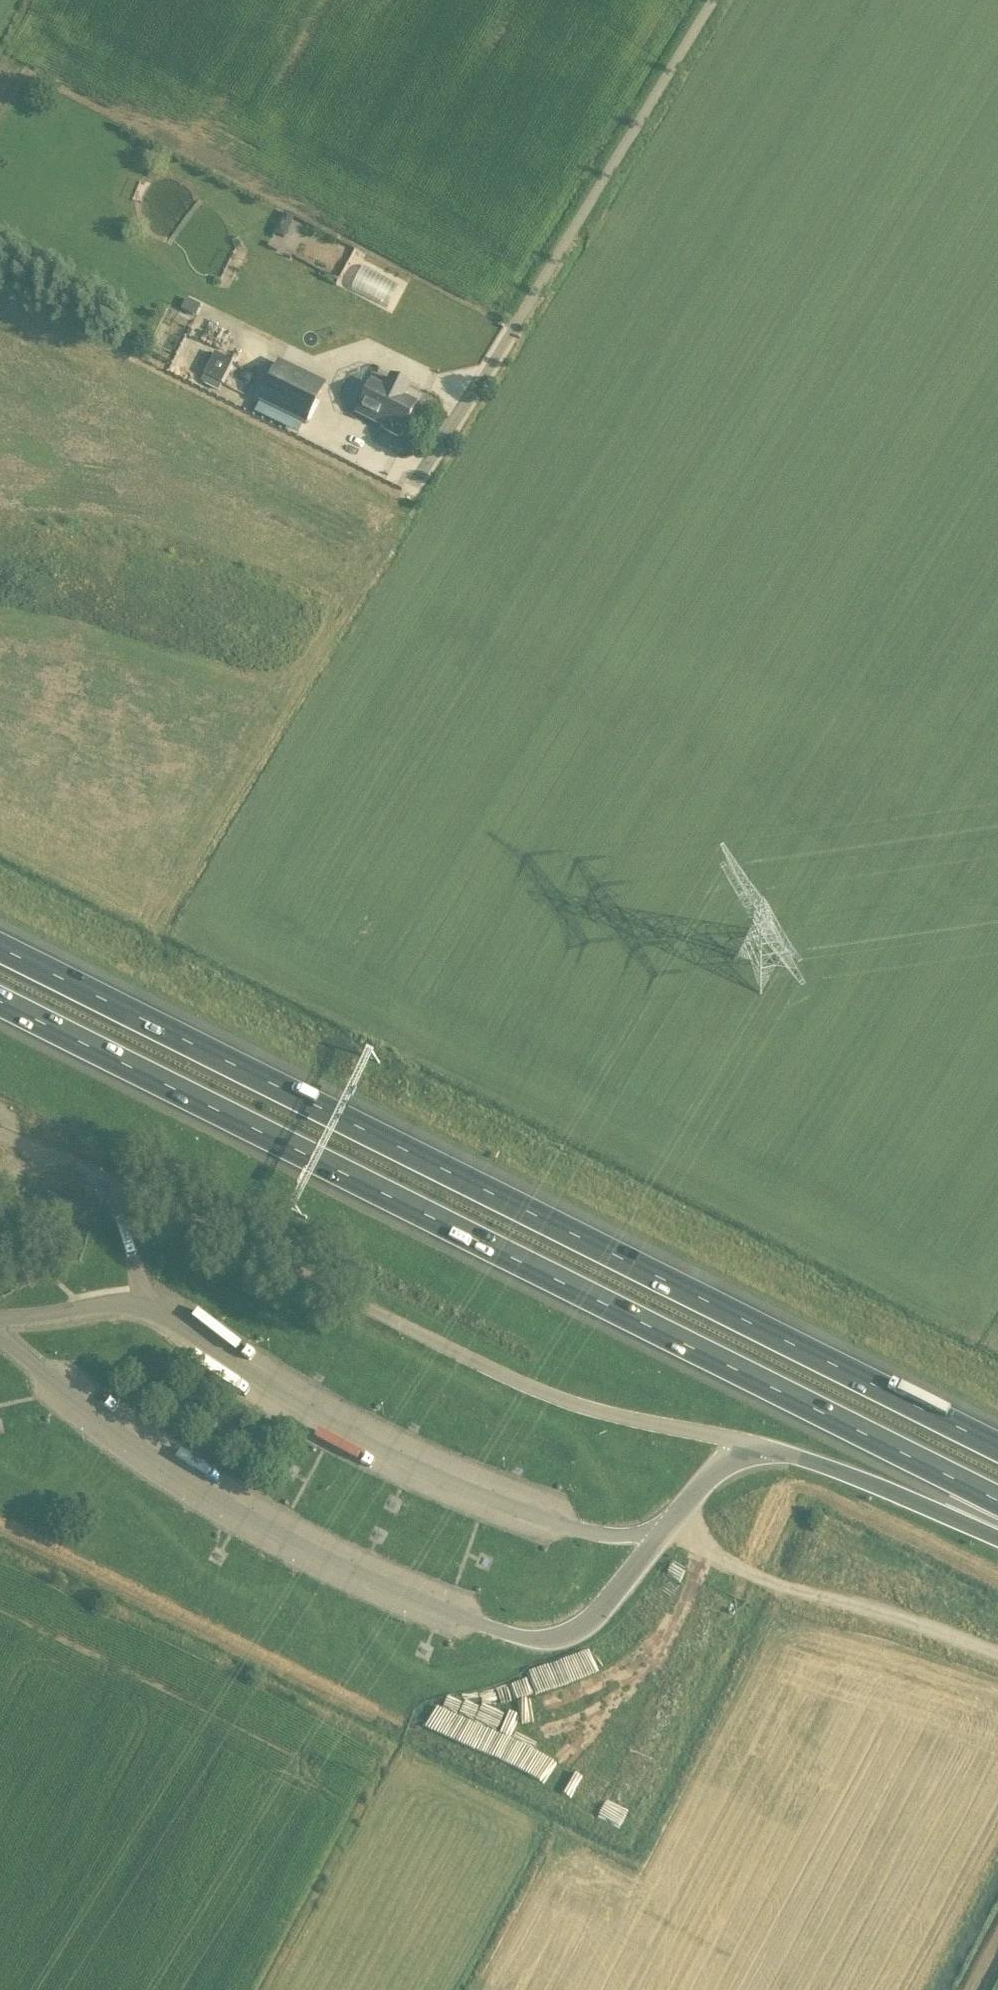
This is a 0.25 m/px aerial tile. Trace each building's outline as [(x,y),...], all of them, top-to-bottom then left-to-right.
[(285,246),(301,252),(304,244),(324,251),(331,232),(283,215),(272,246),(283,250),(285,246)] [(223,385),(233,363),(215,354),(205,375),(223,385)] [(327,385),(279,361),(259,404),(307,427),(327,385)] [(400,438),(415,406),(402,400),(408,388),(393,380),(386,393),(373,386),(359,414),(386,428),(385,431),(400,438)]
